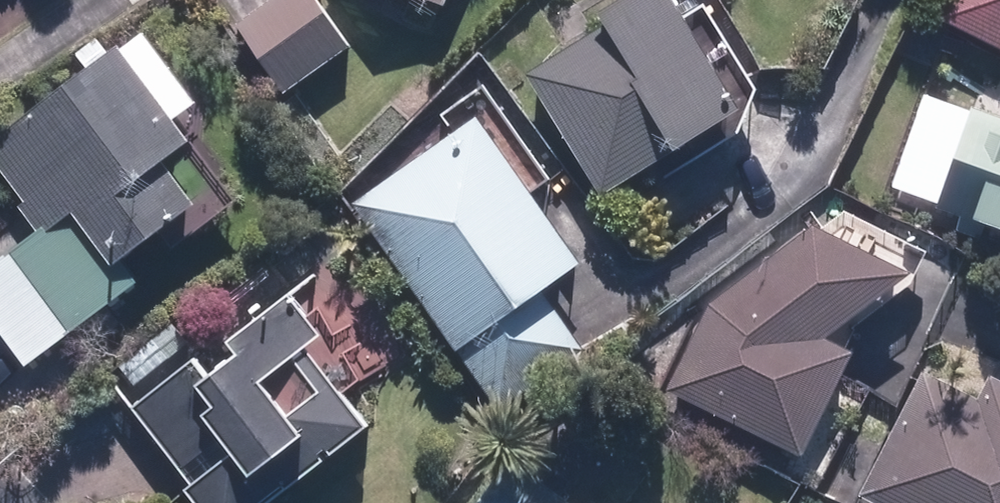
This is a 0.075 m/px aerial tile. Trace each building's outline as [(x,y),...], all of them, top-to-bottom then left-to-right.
[(229,30),(280,99),(348,47),(313,0),(269,0),(229,30)] [(434,19),(440,0),(375,0),(434,19)] [(649,0),(629,0),(579,29),(586,40),(517,80),(589,205),(723,127),(649,0)] [(926,29),(999,68),(999,0),(941,0),(926,29)] [(11,372),(136,286),(120,264),(151,242),(164,260),(230,214),(173,132),(188,121),(129,37),(0,127),(0,192),(30,235),(0,256),(0,356),(11,372)] [(957,237),(999,253),(999,126),(959,111),(922,208),(962,224),(957,237)] [(463,131),(349,212),(486,405),(560,352),(525,303),(565,274),(463,131)] [(710,304),(663,394),(785,457),(832,367),(814,358),(907,287),(918,254),(832,210),(710,304)] [(175,502),(268,502),(353,439),(289,355),(310,339),(283,304),(119,429),(175,502)] [(851,497),(864,502),(999,502),(999,399),(976,387),(965,407),(913,379),(851,497)] [(491,463),(463,502),(549,502),(491,463)]
